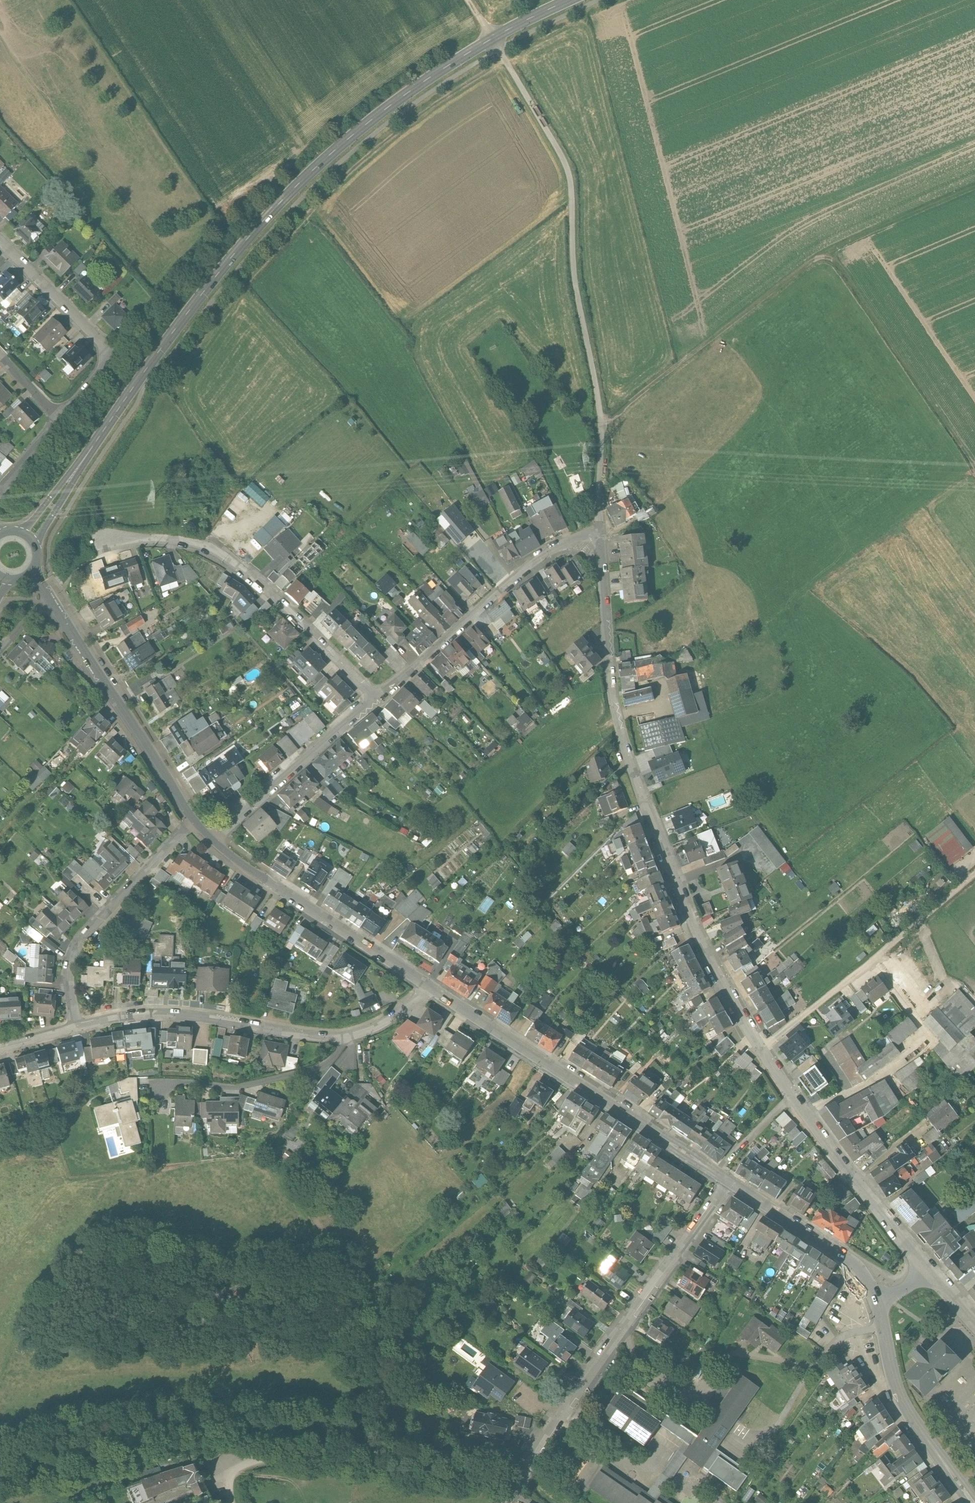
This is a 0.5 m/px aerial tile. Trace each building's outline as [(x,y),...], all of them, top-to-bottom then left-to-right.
[(3,220),(5,218),(13,210),(17,206),(0,188),(0,216),(3,220)] [(13,210),(5,218),(9,222),(17,215),(13,210)] [(34,226),(27,218),(14,231),(29,245),(40,234),(33,227),(34,226)] [(54,251),(45,261),(45,262),(46,260),(55,269),(54,270),(60,276),(73,263),(67,256),(70,253),(61,244),(54,251)] [(50,247),(40,257),(45,261),(54,251),(50,247)] [(81,275),(87,266),(80,261),(74,270),(81,275)] [(2,301),(18,286),(13,281),(6,273),(0,279),(0,299),(2,301)] [(84,279),(73,289),(88,304),(98,293),(84,279)] [(32,299),(17,315),(29,326),(44,311),(32,299)] [(13,303),(5,311),(10,316),(18,308),(13,303)] [(115,306),(102,319),(114,330),(126,318),(115,306)] [(53,320),(34,339),(46,352),(62,336),(65,333),(53,320)] [(62,336),(53,345),(60,352),(64,348),(69,343),(62,336)] [(68,353),(62,359),(63,360),(74,371),(79,366),(82,368),(91,358),(77,344),(68,353)] [(60,352),(55,357),(60,362),(63,360),(62,359),(68,353),(64,348),(60,352)] [(0,387),(0,408),(10,398),(0,387)] [(38,419),(22,403),(14,411),(10,414),(11,415),(26,431),(38,419)] [(10,407),(2,415),(6,420),(11,415),(10,414),(14,411),(10,407)] [(466,491),(470,498),(483,490),(467,460),(459,465),(460,468),(457,469),(462,478),(469,474),(477,488),(474,490),(469,480),(457,486),(462,494),(466,491)] [(535,461),(522,470),(524,473),(527,472),(529,475),(539,468),(535,461)] [(517,475),(511,479),(515,486),(521,482),(517,475)] [(254,481),(246,489),(261,506),(270,498),(254,481)] [(495,484),(491,486),(494,493),(499,491),(495,484)] [(491,486),(484,490),(487,497),(494,493),(491,486)] [(520,510),(508,486),(499,491),(513,519),(520,516),(518,511),(520,510)] [(483,490),(470,498),(476,510),(490,503),(483,490)] [(549,497),(526,509),(542,539),(558,530),(558,531),(567,527),(562,517),(559,518),(549,497)] [(628,501),(618,506),(626,519),(627,520),(636,515),(636,514),(640,512),(636,503),(631,506),(628,501)] [(446,531),(458,545),(474,531),(455,505),(442,516),(451,527),(446,531)] [(618,506),(608,511),(616,526),(627,520),(626,519),(618,506)] [(282,515),(261,534),(269,542),(289,523),(282,515)] [(437,521),(424,531),(430,538),(430,537),(436,531),(442,526),(437,521)] [(523,531),(518,534),(517,533),(509,537),(520,557),(540,546),(531,529),(524,533),(523,531)] [(288,531),(281,536),(276,539),(275,540),(264,549),(274,560),(284,551),(288,556),(300,545),(288,531)] [(436,531),(430,537),(435,541),(440,535),(436,531)] [(413,532),(405,539),(423,556),(430,549),(413,532)] [(261,534),(249,545),(247,544),(243,548),(252,557),(269,542),(261,534)] [(449,543),(442,534),(440,535),(435,541),(434,542),(441,550),(449,543)] [(645,535),(620,538),(624,570),(644,568),(649,567),(645,535)] [(310,536),(302,543),(303,545),(299,549),(302,553),(314,540),(310,536)] [(519,555),(508,536),(495,543),(501,554),(503,554),(507,562),(519,555)] [(311,548),(302,557),(303,558),(309,564),(318,555),(311,548)] [(433,566),(440,557),(436,554),(428,562),(433,566)] [(168,557),(151,563),(160,587),(177,581),(168,557)] [(303,558),(288,571),(295,578),(305,568),(309,564),(303,558)] [(134,560),(122,564),(127,578),(133,576),(139,573),(134,560)] [(122,564),(100,572),(105,585),(113,582),(115,587),(128,582),(127,578),(122,564)] [(561,571),(567,580),(566,580),(570,586),(581,578),(574,568),(571,564),(561,571)] [(587,575),(580,564),(574,568),(581,578),(587,575)] [(311,565),(306,570),(310,574),(315,569),(311,565)] [(557,565),(546,572),(548,575),(556,587),(566,580),(567,580),(561,571),(557,565)] [(474,577),(466,566),(457,574),(459,576),(456,579),(454,576),(448,581),(460,594),(463,591),(469,597),(482,586),(477,580),(479,579),(476,575),(474,577)] [(199,579),(189,567),(182,569),(187,586),(199,579)] [(624,570),(621,571),(625,603),(648,600),(644,568),(624,570)] [(288,571),(280,579),(273,573),(268,579),(272,583),(272,582),(274,584),(281,591),(289,584),(295,578),(288,571)] [(229,579),(223,575),(217,585),(223,589),(229,580),(229,579)] [(556,587),(548,575),(543,579),(544,580),(550,590),(556,587)] [(137,590),(133,576),(127,578),(128,582),(132,592),(137,590)] [(386,576),(373,587),(384,598),(396,586),(386,576)] [(243,588),(229,580),(223,589),(220,593),(234,602),(243,588)] [(536,580),(526,586),(535,601),(546,594),(539,583),(536,580)] [(546,594),(551,591),(550,590),(544,580),(539,583),(546,594)] [(309,593),(297,582),(285,594),(298,606),(303,600),(309,593)] [(416,591),(419,595),(425,601),(434,593),(425,582),(416,591)] [(526,586),(514,594),(524,609),(535,601),(526,586)] [(313,593),(311,595),(309,593),(303,600),(309,604),(310,603),(317,609),(324,601),(313,593)] [(346,598),(341,593),(337,598),(342,602),(346,598)] [(434,593),(425,601),(429,606),(437,599),(439,598),(434,593)] [(247,594),(229,610),(239,621),(257,605),(247,594)] [(448,600),(443,594),(439,598),(437,599),(446,609),(447,609),(450,606),(447,602),(448,600)] [(440,616),(430,606),(429,606),(425,601),(419,595),(410,603),(421,615),(420,616),(430,626),(440,616)] [(398,596),(391,603),(396,608),(403,601),(398,596)] [(330,607),(334,611),(335,612),(342,602),(337,598),(330,607)] [(100,599),(88,604),(92,612),(104,605),(100,599)] [(514,606),(509,599),(505,603),(510,609),(514,606)] [(104,605),(92,612),(98,621),(117,609),(112,600),(104,605)] [(309,604),(305,609),(311,615),(317,620),(323,614),(327,618),(334,611),(330,607),(324,601),(317,609),(310,603),(309,604)] [(465,614),(454,602),(450,606),(447,609),(449,611),(458,621),(465,614)] [(267,603),(260,610),(264,614),(271,607),(267,603)] [(505,603),(489,615),(495,622),(500,617),(505,624),(514,617),(509,610),(510,609),(505,603)] [(117,609),(98,621),(104,631),(123,619),(117,609)] [(327,618),(321,625),(332,636),(345,623),(335,612),(334,611),(327,618)] [(458,621),(449,611),(442,618),(450,628),(458,621)] [(140,616),(121,628),(125,635),(144,623),(140,616)] [(430,626),(428,628),(439,638),(450,628),(442,618),(440,616),(430,626)] [(393,617),(382,628),(393,640),(397,644),(404,639),(400,634),(405,629),(393,617)] [(297,636),(284,623),(277,630),(275,629),(269,635),(283,648),(291,640),(292,642),(297,636)] [(372,650),(345,623),(332,636),(359,663),(372,650)] [(500,632),(493,623),(488,627),(496,636),(500,632)] [(422,624),(416,628),(421,634),(427,629),(422,624)] [(489,643),(475,627),(465,636),(474,647),(479,652),(480,652),(489,643)] [(437,640),(427,629),(421,634),(418,637),(428,648),(437,640)] [(139,632),(117,647),(124,658),(146,644),(139,632)] [(414,634),(409,638),(412,642),(418,637),(414,634)] [(44,653),(27,637),(17,647),(42,670),(48,675),(54,669),(49,663),(52,660),(51,659),(44,653)] [(428,648),(418,637),(412,642),(409,644),(418,656),(428,648)] [(584,639),(568,652),(577,663),(577,662),(591,651),(592,650),(584,639)] [(56,646),(48,643),(44,653),(51,659),(56,646)] [(146,644),(124,658),(132,670),(143,661),(142,660),(152,654),(152,655),(153,654),(146,644)] [(465,655),(455,644),(443,654),(457,670),(459,673),(471,663),(471,662),(465,655)] [(42,670),(17,647),(7,658),(23,672),(31,666),(39,673),(42,670)] [(391,647),(381,656),(389,664),(399,655),(391,647)] [(479,652),(474,647),(470,651),(480,663),(485,658),(480,652),(479,652)] [(293,664),(290,667),(291,668),(293,665),(302,673),(316,658),(307,649),(301,655),(293,664)] [(372,650),(359,663),(371,675),(384,662),(372,650)] [(301,655),(296,651),(288,660),(293,664),(301,655)] [(480,663),(470,651),(465,655),(471,662),(471,663),(474,667),(480,663)] [(591,651),(577,662),(586,673),(592,668),(600,661),(591,651)] [(457,670),(443,654),(431,665),(442,678),(449,672),(452,675),(457,670)] [(661,656),(653,660),(654,666),(666,664),(666,662),(661,656)] [(316,658),(302,673),(310,682),(307,685),(308,686),(312,682),(320,673),(326,668),(316,658)] [(653,660),(644,661),(644,662),(635,663),(636,669),(654,666),(653,660)] [(635,663),(619,665),(621,678),(633,676),(638,676),(636,669),(635,663)] [(654,666),(636,669),(638,676),(638,682),(665,678),(668,680),(677,678),(675,663),(666,664),(654,666)] [(592,668),(586,673),(580,678),(584,683),(596,673),(592,668)] [(320,673),(312,682),(316,686),(324,677),(320,673)] [(138,681),(128,687),(135,698),(142,693),(139,688),(152,680),(149,674),(138,681)] [(436,689),(422,674),(413,682),(428,697),(436,689)] [(170,675),(162,680),(169,691),(173,689),(177,686),(170,675)] [(686,675),(677,678),(668,680),(673,694),(670,695),(677,717),(678,719),(697,714),(686,675)] [(135,676),(125,682),(128,687),(138,681),(135,676)] [(633,676),(621,678),(622,690),(634,688),(633,676)] [(316,686),(312,690),(317,694),(320,692),(319,691),(329,682),(324,677),(316,686)] [(329,682),(319,691),(320,692),(328,700),(343,685),(339,681),(338,681),(333,677),(329,682)] [(162,680),(145,691),(152,702),(164,695),(169,691),(162,680)] [(343,685),(328,700),(337,709),(338,709),(347,700),(352,694),(347,690),(348,689),(343,685)] [(180,701),(173,689),(169,691),(164,695),(172,706),(180,701)] [(418,703),(403,689),(392,701),(407,715),(418,703)] [(648,689),(623,695),(624,707),(629,706),(650,701),(648,690),(648,689)] [(0,693),(0,699),(4,703),(5,704),(9,699),(1,692),(0,693)] [(164,695),(152,702),(160,714),(172,706),(164,695)] [(347,700),(338,709),(337,709),(334,711),(339,716),(352,704),(347,700)] [(405,713),(392,701),(384,710),(392,717),(397,721),(405,713)] [(437,713),(424,702),(418,708),(431,719),(437,713)] [(515,729),(520,726),(522,730),(535,722),(528,711),(517,718),(515,714),(508,719),(515,729)] [(325,728),(313,713),(304,721),(316,735),(325,728)] [(697,714),(678,719),(680,727),(699,722),(697,714)] [(97,715),(82,731),(88,737),(103,721),(97,715)] [(381,727),(372,715),(359,725),(369,737),(373,733),(381,727)] [(397,721),(392,717),(386,722),(396,731),(401,725),(397,721)] [(677,717),(639,726),(646,752),(653,750),(670,746),(685,742),(680,727),(678,719),(677,717)] [(189,729),(183,720),(169,729),(180,746),(199,733),(194,726),(189,729)] [(88,737),(78,748),(85,755),(110,727),(103,721),(88,737)] [(199,733),(180,746),(188,757),(200,749),(202,753),(211,747),(226,737),(216,722),(205,729),(199,733)] [(200,722),(194,726),(199,733),(205,729),(200,722)] [(396,731),(386,722),(382,727),(394,739),(399,734),(396,731)] [(359,725),(348,734),(357,747),(365,740),(369,737),(359,725)] [(378,739),(373,733),(369,737),(377,747),(380,744),(382,743),(378,739)] [(298,752),(286,737),(277,745),(288,759),(298,752)] [(377,747),(369,737),(365,740),(369,746),(373,751),(374,750),(378,755),(384,749),(380,744),(377,747)] [(111,740),(106,746),(105,746),(99,752),(113,766),(125,753),(111,740)] [(339,741),(325,754),(338,768),(347,760),(352,756),(339,741)] [(670,746),(653,750),(657,761),(663,758),(664,760),(674,756),(670,746)] [(200,749),(188,757),(194,766),(214,752),(211,747),(202,753),(200,749)] [(233,748),(213,761),(215,764),(199,775),(207,787),(235,767),(244,761),(244,760),(240,763),(236,756),(238,755),(233,748)] [(273,748),(259,760),(269,772),(283,761),(273,748)] [(325,754),(312,765),(325,780),(329,776),(338,768),(325,754)] [(663,758),(657,761),(649,763),(654,773),(652,774),(656,783),(685,772),(678,754),(674,756),(664,760),(663,758)] [(373,762),(366,756),(362,759),(369,766),(373,762)] [(362,759),(362,758),(357,763),(363,770),(369,766),(362,759)] [(604,758),(600,759),(600,758),(592,760),(590,764),(586,765),(588,771),(587,772),(591,784),(605,779),(607,777),(610,776),(608,770),(609,769),(608,765),(607,765),(604,758)] [(193,767),(183,774),(187,780),(197,773),(193,767)] [(235,767),(207,787),(218,803),(230,795),(227,790),(231,787),(233,789),(237,790),(239,789),(240,785),(238,782),(243,778),(235,767)] [(305,772),(291,784),(303,798),(313,790),(317,786),(305,772)] [(145,794),(126,778),(113,792),(117,795),(125,802),(127,803),(132,797),(138,802),(145,794)] [(69,781),(62,788),(73,798),(79,790),(69,781)] [(158,789),(152,782),(145,787),(152,795),(158,789)] [(291,784),(278,796),(290,810),(295,806),(303,798),(291,784)] [(53,785),(47,794),(54,799),(60,790),(53,785)] [(331,785),(326,789),(334,798),(339,794),(331,785)] [(326,789),(322,793),(330,802),(334,798),(326,789)] [(617,793),(607,796),(608,800),(614,814),(628,809),(621,791),(617,793)] [(125,802),(117,795),(113,799),(121,806),(125,802)] [(320,797),(316,803),(327,812),(332,807),(320,797)] [(155,811),(147,803),(143,807),(151,815),(155,811)] [(151,815),(143,807),(133,817),(145,829),(155,839),(165,829),(151,815)] [(689,807),(674,812),(676,819),(692,813),(689,807)] [(260,811),(243,828),(245,827),(259,841),(257,843),(258,844),(275,828),(275,827),(268,819),(260,811)] [(278,811),(268,819),(275,827),(275,828),(279,833),(290,818),(278,811)] [(309,820),(301,811),(296,815),(304,824),(309,820)] [(676,819),(676,820),(673,821),(677,830),(676,830),(679,837),(690,833),(690,832),(697,829),(696,824),(692,813),(676,819)] [(133,817),(129,814),(125,817),(135,826),(129,832),(135,838),(145,829),(133,817)] [(609,818),(599,822),(601,827),(611,823),(609,818)] [(929,837),(950,865),(972,848),(950,820),(929,837)] [(640,825),(623,832),(629,847),(646,840),(640,825)] [(302,830),(295,826),(290,834),(298,839),(302,830)] [(786,863),(758,827),(749,834),(777,870),(786,863)] [(145,829),(135,838),(137,840),(135,842),(137,844),(139,842),(145,848),(155,839),(145,829)] [(620,839),(614,842),(619,856),(625,851),(620,839)] [(649,848),(646,840),(629,847),(636,864),(653,857),(649,848)] [(563,850),(571,857),(579,848),(571,841),(563,850)] [(699,843),(684,849),(690,864),(705,858),(707,857),(704,848),(702,849),(699,843)] [(119,855),(109,845),(100,852),(104,856),(111,863),(103,872),(113,882),(129,865),(119,855)] [(139,855),(131,847),(126,852),(134,860),(139,855)] [(30,857),(35,861),(41,853),(36,850),(30,857)] [(126,852),(124,850),(119,855),(129,865),(134,860),(126,852)] [(314,850),(305,866),(309,869),(317,857),(319,854),(314,850)] [(707,857),(705,858),(708,865),(725,859),(722,851),(707,857)] [(104,856),(100,860),(91,852),(87,857),(89,860),(103,872),(111,863),(104,856)] [(189,853),(184,860),(179,857),(172,866),(170,865),(166,872),(174,877),(176,873),(185,879),(198,860),(194,857),(194,856),(189,853)] [(295,865),(281,855),(271,870),(285,880),(295,865)] [(332,867),(317,857),(309,869),(300,882),(315,892),(324,878),(331,868),(332,867)] [(627,857),(621,859),(625,872),(631,870),(627,857)] [(653,857),(636,864),(642,880),(659,874),(653,857)] [(103,872),(89,860),(86,862),(91,866),(85,873),(81,870),(76,876),(84,883),(94,872),(99,876),(103,872)] [(198,860),(185,879),(194,885),(206,867),(207,865),(203,862),(202,862),(198,860)] [(738,863),(717,871),(732,907),(747,902),(753,899),(738,863)] [(194,885),(193,887),(201,892),(214,873),(210,870),(211,870),(206,867),(194,885)] [(331,868),(324,878),(329,882),(336,872),(331,868)] [(170,878),(160,870),(156,875),(166,883),(170,878)] [(99,876),(94,882),(104,892),(113,882),(103,872),(99,876)] [(214,873),(201,892),(210,898),(211,899),(216,890),(224,878),(218,875),(214,873)] [(642,880),(639,882),(643,892),(663,885),(659,874),(642,880)] [(166,883),(156,875),(152,880),(163,888),(166,883)] [(438,875),(430,879),(435,889),(443,885),(438,875)] [(79,891),(63,876),(58,881),(67,890),(67,889),(74,896),(79,891)] [(259,902),(234,886),(219,908),(244,924),(245,924),(251,914),(259,902)] [(74,896),(67,889),(67,890),(58,899),(60,901),(54,908),(71,925),(87,909),(74,896)] [(414,889),(394,911),(405,920),(406,919),(418,908),(413,904),(420,897),(414,889)] [(216,890),(211,899),(210,898),(208,901),(214,905),(221,894),(216,890)] [(328,892),(325,897),(328,899),(323,905),(335,913),(345,897),(333,890),(331,893),(328,892)] [(666,890),(649,896),(649,897),(646,899),(647,901),(650,900),(652,903),(654,909),(671,903),(666,890)] [(365,895),(359,891),(355,898),(359,900),(360,898),(362,899),(365,895)] [(374,896),(369,903),(373,907),(376,903),(379,901),(374,896)] [(488,896),(480,909),(487,913),(495,901),(488,896)] [(357,906),(345,897),(335,913),(348,921),(357,906)] [(373,907),(359,929),(374,939),(377,935),(380,936),(389,922),(385,920),(395,904),(383,897),(379,901),(376,903),(373,907)] [(732,907),(729,909),(733,919),(721,924),(726,936),(724,937),(730,946),(727,949),(732,958),(744,952),(749,948),(743,938),(746,936),(740,927),(743,925),(740,916),(751,912),(747,902),(732,907)] [(364,911),(357,906),(348,921),(359,929),(373,907),(369,903),(364,911)] [(652,903),(642,908),(642,907),(634,910),(636,914),(638,913),(639,916),(654,909),(652,903)] [(671,903),(654,909),(657,919),(655,920),(656,922),(676,915),(671,903)] [(709,903),(698,907),(703,918),(714,914),(709,903)] [(418,908),(406,919),(410,923),(418,928),(430,913),(420,907),(419,908),(418,908)] [(54,908),(49,913),(46,911),(37,921),(40,925),(51,935),(57,940),(71,925),(54,908)] [(289,921),(273,911),(263,926),(279,936),(289,921)] [(251,914),(245,924),(244,924),(243,925),(249,928),(255,919),(257,917),(251,914)] [(151,925),(132,915),(128,923),(125,922),(118,936),(126,940),(127,937),(134,940),(139,930),(147,934),(151,925)] [(656,922),(655,923),(657,928),(661,927),(664,934),(681,927),(676,915),(656,922)] [(261,923),(255,919),(249,928),(248,930),(254,934),(261,923)] [(647,919),(639,922),(640,923),(638,924),(639,928),(643,926),(644,928),(650,925),(647,919)] [(410,923),(405,931),(403,930),(401,932),(404,933),(400,939),(414,948),(415,948),(416,946),(425,933),(418,928),(410,923)] [(51,935),(40,925),(35,931),(47,940),(51,935)] [(650,925),(644,928),(649,938),(654,935),(650,925)] [(465,932),(455,926),(449,935),(459,941),(465,932)] [(298,928),(291,939),(296,943),(303,932),(298,928)] [(749,948),(752,952),(754,955),(766,945),(765,943),(775,935),(771,930),(749,948)] [(315,939),(304,931),(303,932),(296,943),(293,948),(304,955),(315,939)] [(434,939),(425,933),(416,946),(415,948),(416,949),(415,951),(418,953),(419,951),(424,954),(434,939)] [(109,937),(99,936),(98,943),(108,944),(109,937)] [(185,964),(168,963),(168,970),(160,970),(160,963),(160,959),(169,959),(172,959),(173,938),(158,937),(158,945),(152,945),(150,990),(150,986),(167,987),(167,991),(177,992),(178,980),(184,981),(185,964)] [(675,938),(665,943),(666,947),(664,949),(665,952),(677,946),(675,938)] [(326,946),(315,939),(304,955),(315,963),(319,958),(326,947),(326,946)] [(449,948),(434,939),(424,954),(429,958),(428,960),(431,962),(432,960),(439,964),(449,948)] [(689,946),(673,955),(680,968),(696,960),(689,946)] [(326,947),(319,958),(324,961),(331,950),(326,947)] [(732,958),(729,960),(736,974),(742,971),(752,965),(747,956),(752,952),(749,948),(744,952),(732,958)] [(9,950),(3,956),(13,964),(18,958),(9,950)] [(455,951),(449,960),(457,965),(463,956),(455,951)] [(54,958),(39,957),(38,971),(52,972),(54,958)] [(366,971),(345,957),(334,974),(335,975),(336,973),(356,985),(355,988),(366,971)] [(114,958),(103,958),(103,970),(87,969),(86,978),(86,988),(102,989),(102,983),(112,983),(113,970),(114,958)] [(680,968),(678,969),(687,985),(689,984),(704,976),(696,960),(680,968)] [(139,961),(126,961),(126,971),(113,970),(112,983),(112,989),(127,990),(127,984),(138,984),(139,961)] [(797,962),(784,974),(790,980),(794,977),(795,978),(795,977),(794,977),(796,975),(797,976),(797,975),(805,967),(801,961),(798,964),(797,962)] [(752,965),(742,971),(745,976),(754,968),(752,965)] [(784,965),(762,981),(766,988),(779,976),(787,968),(784,965)] [(467,976),(456,992),(469,1000),(477,987),(479,984),(479,983),(472,979),(477,970),(472,967),(467,976)] [(467,976),(455,968),(444,984),(456,992),(467,976)] [(754,968),(745,976),(748,981),(758,975),(754,968)] [(35,970),(25,969),(24,978),(34,979),(34,976),(35,970)] [(38,971),(35,970),(34,976),(38,977),(37,984),(51,985),(52,972),(38,971)] [(227,972),(197,970),(196,993),(226,994),(227,972)] [(493,981),(485,993),(492,997),(499,985),(507,977),(501,972),(496,977),(493,981)] [(485,975),(479,983),(479,984),(482,986),(488,977),(485,975)] [(748,981),(743,984),(750,997),(766,988),(762,981),(758,975),(748,981)] [(704,976),(689,984),(692,990),(696,997),(711,988),(704,976)] [(779,976),(766,988),(768,992),(774,988),(785,979),(783,977),(781,978),(779,976)] [(488,977),(482,986),(479,984),(477,987),(485,993),(493,981),(488,977)] [(879,977),(863,989),(874,1003),(890,992),(879,977)] [(285,985),(275,982),(272,991),(271,991),(267,1008),(287,1014),(289,1007),(293,1008),(293,1006),(292,1006),(295,998),(283,994),(285,985)] [(499,985),(492,997),(494,999),(486,1011),(499,1019),(509,1003),(498,996),(502,990),(502,987),(499,985)] [(768,992),(766,988),(750,997),(760,1013),(775,1004),(768,992)] [(692,990),(686,993),(687,995),(682,998),(685,1004),(696,997),(692,990)] [(942,1043),(934,1050),(962,1081),(974,1069),(974,1041),(969,1034),(974,1028),(974,1009),(958,990),(923,1022),(942,1043)] [(796,1004),(788,991),(784,996),(791,1007),(796,1004)] [(860,991),(851,998),(863,1013),(869,1008),(864,1002),(867,1000),(860,991)] [(37,996),(35,996),(34,1017),(51,1018),(53,998),(51,997),(37,996)] [(775,1004),(760,1013),(770,1029),(783,1022),(785,1020),(781,1013),(791,1007),(784,996),(775,1004)] [(701,997),(692,1002),(696,1009),(702,1005),(701,1004),(704,1003),(701,997)] [(373,998),(359,1004),(362,1011),(376,1005),(373,998)] [(19,999),(7,1000),(8,1021),(10,1021),(10,1020),(13,1020),(14,1020),(14,1018),(20,1017),(19,999)] [(0,1000),(0,1020),(1,1020),(3,1021),(6,1021),(8,1021),(7,1000),(0,1000)] [(718,1000),(703,1008),(706,1013),(711,1022),(726,1013),(718,1000)] [(521,1011),(509,1003),(499,1019),(511,1027),(519,1014),(521,1011)] [(530,1005),(524,1013),(521,1011),(519,1014),(528,1020),(535,1008),(530,1005)] [(535,1008),(528,1020),(537,1026),(539,1022),(536,1020),(541,1012),(535,1008)] [(836,1018),(825,1027),(833,1037),(853,1022),(844,1011),(843,1012),(840,1008),(832,1013),(836,1018)] [(427,1011),(410,1036),(403,1032),(392,1042),(402,1053),(410,1047),(411,1045),(415,1047),(418,1043),(420,1044),(423,1039),(421,1038),(424,1033),(433,1038),(444,1022),(427,1011)] [(706,1013),(695,1020),(701,1031),(711,1022),(706,1013)] [(726,1013),(711,1022),(716,1031),(706,1036),(710,1041),(734,1027),(730,1019),(729,1019),(726,1013)] [(909,1019),(887,1036),(893,1044),(896,1048),(918,1031),(909,1019)] [(537,1026),(529,1039),(541,1046),(551,1030),(539,1022),(537,1026)] [(783,1022),(770,1029),(773,1035),(785,1026),(783,1022)] [(800,1024),(786,1035),(790,1041),(797,1035),(798,1036),(805,1030),(800,1024)] [(571,1026),(564,1035),(572,1040),(578,1030),(571,1026)] [(175,1032),(166,1031),(166,1033),(166,1045),(165,1049),(174,1050),(175,1044),(180,1045),(190,1046),(191,1030),(176,1029),(175,1032)] [(203,1043),(204,1030),(200,1030),(200,1046),(194,1046),(193,1049),(207,1049),(207,1043),(203,1043)] [(455,1037),(445,1030),(437,1043),(447,1050),(450,1045),(449,1044),(455,1037)] [(563,1038),(551,1030),(541,1046),(553,1054),(563,1038)] [(587,1036),(578,1030),(572,1040),(571,1042),(580,1047),(583,1042),(583,1043),(587,1036)] [(133,1032),(122,1034),(124,1056),(125,1064),(132,1063),(130,1051),(135,1050),(133,1032)] [(463,1034),(460,1033),(458,1033),(455,1037),(449,1044),(450,1045),(447,1050),(450,1052),(450,1054),(454,1057),(455,1056),(463,1061),(475,1043),(473,1042),(472,1040),(469,1038),(469,1039),(464,1036),(463,1034)] [(122,1034),(110,1035),(111,1040),(113,1057),(124,1056),(122,1034)] [(790,1041),(781,1049),(791,1061),(792,1060),(794,1062),(804,1053),(803,1051),(807,1047),(798,1036),(797,1035),(790,1041)] [(849,1037),(841,1043),(851,1059),(860,1053),(849,1037)] [(728,1038),(715,1050),(723,1058),(736,1046),(728,1038)] [(229,1040),(223,1039),(221,1051),(227,1052),(229,1040)] [(246,1042),(230,1039),(229,1040),(227,1052),(226,1058),(243,1061),(246,1042)] [(111,1040),(89,1043),(90,1049),(91,1061),(113,1058),(113,1057),(111,1040)] [(583,1043),(583,1042),(580,1047),(571,1062),(584,1070),(593,1055),(584,1050),(587,1045),(583,1043)] [(841,1043),(831,1050),(850,1081),(860,1075),(856,1071),(858,1069),(851,1059),(841,1043)] [(276,1046),(262,1044),(259,1066),(271,1069),(271,1064),(282,1066),(284,1058),(285,1058),(286,1049),(276,1047),(276,1046)] [(858,1069),(856,1071),(860,1075),(864,1081),(901,1054),(896,1048),(893,1044),(866,1063),(858,1069)] [(74,1045),(56,1050),(60,1066),(78,1061),(76,1052),(75,1052),(74,1045)] [(90,1049),(83,1051),(85,1062),(85,1065),(92,1064),(91,1061),(90,1049)] [(615,1053),(608,1049),(605,1054),(611,1059),(612,1059),(613,1056),(615,1053)] [(506,1062),(487,1050),(474,1070),(475,1070),(478,1066),(485,1071),(482,1075),(493,1082),(501,1069),(506,1062)] [(83,1051),(76,1052),(78,1061),(79,1063),(85,1062),(83,1051)] [(206,1052),(192,1051),(191,1065),(205,1067),(206,1052)] [(44,1053),(33,1056),(38,1073),(43,1071),(49,1070),(44,1053)] [(738,1053),(729,1061),(733,1066),(742,1057),(738,1053)] [(860,1053),(851,1059),(858,1069),(866,1063),(860,1053)] [(608,1064),(593,1055),(584,1070),(598,1079),(608,1064)] [(33,1056),(13,1062),(16,1073),(26,1070),(27,1076),(38,1073),(33,1056)] [(608,1064),(598,1079),(613,1089),(625,1070),(621,1067),(624,1062),(613,1056),(612,1059),(611,1059),(608,1064)] [(813,1056),(798,1068),(803,1075),(815,1067),(816,1067),(820,1064),(813,1056)] [(285,1058),(284,1058),(282,1066),(281,1073),(295,1070),(297,1061),(285,1058)] [(914,1061),(895,1075),(903,1084),(920,1067),(914,1061)] [(638,1063),(630,1071),(634,1076),(642,1067),(638,1063)] [(752,1063),(745,1072),(751,1077),(756,1070),(757,1068),(752,1063)] [(0,1067),(0,1090),(6,1089),(7,1091),(9,1091),(2,1066),(0,1067)] [(816,1067),(815,1067),(803,1075),(799,1079),(812,1097),(828,1085),(816,1067)] [(511,1076),(501,1069),(493,1082),(503,1088),(511,1076)] [(751,1077),(748,1079),(755,1085),(762,1075),(756,1070),(751,1077)] [(43,1071),(38,1073),(41,1086),(46,1084),(43,1071)] [(650,1081),(643,1076),(633,1089),(631,1087),(624,1095),(639,1106),(646,1096),(649,1097),(662,1080),(655,1075),(650,1081)] [(860,1075),(850,1081),(854,1087),(864,1081),(860,1075)] [(318,1083),(315,1088),(320,1092),(328,1081),(323,1077),(318,1083)] [(127,1079),(117,1084),(120,1095),(133,1092),(133,1079),(127,1079)] [(671,1079),(663,1085),(667,1089),(674,1083),(671,1079)] [(314,1080),(307,1089),(311,1092),(315,1088),(318,1083),(314,1080)] [(320,1092),(312,1101),(319,1106),(315,1111),(326,1121),(334,1111),(342,1102),(329,1091),(333,1085),(328,1081),(320,1092)] [(886,1081),(871,1090),(874,1095),(843,1112),(848,1121),(865,1111),(866,1113),(868,1112),(874,1123),(885,1117),(900,1105),(886,1081)] [(547,1088),(539,1083),(529,1099),(530,1099),(527,1104),(525,1107),(532,1111),(537,1104),(545,1109),(555,1093),(553,1092),(553,1089),(550,1087),(547,1088)] [(371,1085),(366,1092),(374,1098),(377,1094),(371,1085)] [(871,1089),(838,1107),(836,1104),(819,1113),(841,1142),(855,1134),(851,1127),(848,1121),(843,1112),(874,1095),(871,1090),(871,1089)] [(586,1102),(573,1093),(564,1109),(569,1112),(562,1124),(566,1126),(570,1128),(586,1102)] [(658,1104),(650,1114),(660,1121),(672,1106),(681,1096),(676,1093),(672,1097),(667,1094),(658,1104)] [(284,1104),(257,1095),(251,1114),(262,1118),(262,1115),(279,1121),(284,1104)] [(681,1096),(672,1106),(677,1109),(686,1099),(681,1096)] [(246,1100),(240,1098),(238,1103),(236,1109),(238,1110),(243,1111),(246,1100)] [(350,1102),(345,1098),(342,1102),(334,1111),(341,1116),(339,1118),(340,1118),(341,1123),(339,1125),(344,1129),(349,1123),(357,1129),(363,1122),(362,1120),(364,1117),(367,1120),(375,1111),(373,1109),(374,1108),(369,1104),(369,1103),(365,1100),(364,1101),(362,1100),(358,1101),(358,1102),(356,1104),(353,1101),(350,1102)] [(517,1098),(512,1106),(506,1111),(517,1118),(525,1107),(527,1104),(517,1098)] [(184,1099),(175,1099),(174,1123),(190,1124),(190,1119),(192,1119),(193,1104),(183,1103),(184,1099)] [(230,1103),(230,1104),(226,1104),(226,1103),(226,1102),(225,1101),(224,1101),(222,1100),(221,1101),(220,1101),(219,1102),(219,1104),(205,1104),(205,1126),(213,1126),(213,1134),(224,1134),(224,1126),(238,1126),(238,1110),(236,1109),(238,1103),(230,1103)] [(131,1102),(113,1107),(112,1104),(104,1106),(104,1109),(97,1111),(102,1131),(103,1131),(101,1124),(116,1119),(123,1145),(139,1141),(134,1122),(139,1121),(137,1114),(135,1114),(131,1102)] [(600,1111),(586,1102),(570,1128),(578,1133),(585,1122),(591,1126),(600,1111)] [(654,1102),(645,1110),(650,1114),(658,1104),(654,1102)] [(951,1105),(931,1119),(941,1132),(960,1118),(951,1105)] [(677,1109),(672,1106),(660,1121),(674,1130),(686,1116),(677,1109)] [(691,1119),(686,1116),(674,1130),(688,1139),(700,1125),(710,1114),(701,1108),(691,1119)] [(785,1110),(776,1119),(784,1127),(793,1118),(785,1110)] [(710,1114),(700,1125),(688,1139),(696,1145),(708,1130),(703,1126),(706,1122),(708,1123),(711,1119),(715,1122),(720,1115),(719,1115),(713,1111),(710,1114)] [(730,1117),(722,1112),(719,1115),(720,1115),(728,1120),(730,1117)] [(620,1123),(607,1115),(597,1129),(611,1138),(620,1123)] [(728,1120),(720,1115),(715,1122),(723,1127),(725,1124),(728,1120)] [(620,1123),(611,1138),(624,1147),(634,1132),(620,1123)] [(735,1131),(725,1124),(723,1127),(721,1129),(731,1136),(735,1131)] [(566,1126),(554,1137),(557,1140),(570,1128),(566,1126)] [(796,1128),(787,1137),(792,1143),(801,1133),(796,1128)] [(708,1130),(696,1145),(704,1150),(716,1135),(714,1134),(708,1130)] [(929,1142),(939,1139),(935,1130),(925,1134),(929,1142)] [(855,1134),(841,1142),(856,1162),(866,1155),(868,1154),(861,1144),(860,1142),(866,1138),(861,1131),(855,1134)] [(801,1133),(792,1143),(797,1148),(808,1137),(802,1132),(801,1133)] [(875,1134),(861,1144),(868,1154),(866,1155),(869,1159),(871,1157),(884,1146),(884,1145),(881,1142),(883,1141),(881,1140),(880,1141),(875,1134)] [(732,1148),(716,1135),(704,1150),(703,1152),(717,1163),(722,1162),(732,1148)] [(652,1144),(639,1136),(630,1151),(632,1153),(626,1162),(637,1169),(643,1158),(652,1144)] [(607,1145),(596,1138),(591,1146),(593,1147),(595,1145),(603,1150),(607,1145)] [(916,1157),(906,1143),(898,1148),(902,1154),(891,1161),(897,1170),(916,1157)] [(931,1147),(925,1151),(916,1157),(920,1162),(928,1156),(933,1162),(941,1156),(940,1155),(949,1148),(947,1146),(944,1147),(942,1143),(933,1149),(931,1147)] [(652,1144),(643,1158),(637,1169),(643,1173),(642,1176),(645,1179),(659,1158),(664,1151),(652,1144)] [(617,1152),(607,1145),(603,1150),(608,1153),(611,1156),(610,1158),(612,1159),(617,1152)] [(884,1146),(871,1157),(877,1162),(889,1151),(884,1146)] [(560,1148),(551,1157),(560,1166),(570,1157),(560,1148)] [(764,1150),(755,1159),(760,1164),(769,1155),(764,1150)] [(670,1165),(659,1158),(648,1174),(659,1182),(670,1165)] [(836,1175),(823,1158),(815,1166),(830,1184),(836,1175)] [(752,1163),(746,1159),(736,1174),(749,1182),(749,1181),(759,1166),(760,1164),(755,1159),(752,1163)] [(765,1170),(755,1186),(762,1190),(772,1174),(774,1172),(780,1166),(774,1160),(767,1168),(765,1170)] [(891,1161),(881,1168),(882,1170),(887,1177),(897,1170),(891,1161)] [(670,1165),(659,1182),(670,1188),(681,1172),(670,1165)] [(749,1181),(749,1182),(755,1186),(765,1170),(759,1166),(749,1181)] [(904,1166),(898,1171),(892,1175),(899,1184),(904,1181),(905,1182),(912,1177),(904,1166)] [(882,1170),(874,1173),(879,1182),(887,1177),(882,1170)] [(929,1170),(918,1177),(920,1180),(927,1175),(933,1171),(932,1170),(930,1171),(929,1170)] [(681,1172),(670,1188),(681,1196),(692,1179),(681,1172)] [(788,1184),(772,1174),(762,1190),(778,1200),(788,1184)] [(881,1182),(880,1183),(888,1196),(903,1187),(899,1184),(892,1175),(881,1182)] [(692,1179),(681,1196),(692,1202),(703,1186),(692,1179)] [(842,1203),(852,1196),(842,1183),(832,1190),(842,1203)] [(817,1195),(802,1185),(789,1205),(804,1215),(817,1195)] [(613,1187),(603,1198),(608,1202),(617,1191),(613,1187)] [(929,1211),(911,1190),(892,1203),(913,1227),(927,1213),(929,1211)] [(754,1212),(733,1198),(720,1217),(737,1228),(739,1224),(743,1218),(748,1221),(753,1212),(754,1212)] [(846,1208),(853,1216),(862,1208),(855,1200),(846,1208)] [(508,1203),(498,1210),(504,1217),(513,1210),(508,1203)] [(970,1216),(961,1205),(955,1211),(963,1222),(970,1216)] [(825,1214),(821,1212),(818,1216),(818,1217),(814,1223),(829,1234),(839,1217),(827,1210),(825,1214)] [(753,1212),(748,1221),(743,1218),(739,1224),(749,1230),(758,1215),(753,1212)] [(927,1213),(913,1227),(919,1235),(919,1234),(926,1242),(948,1225),(939,1214),(932,1220),(927,1213)] [(737,1228),(720,1217),(710,1234),(714,1236),(727,1244),(737,1228)] [(847,1222),(839,1217),(829,1234),(846,1244),(850,1237),(853,1234),(852,1233),(858,1223),(849,1218),(847,1222)] [(676,1225),(667,1218),(663,1223),(673,1230),(676,1225)] [(785,1230),(765,1218),(758,1229),(760,1231),(749,1249),(761,1257),(766,1249),(768,1250),(775,1239),(778,1241),(785,1230)] [(673,1230),(663,1223),(660,1228),(669,1234),(673,1230)] [(948,1225),(926,1242),(931,1248),(952,1230),(948,1225)] [(669,1234),(660,1228),(656,1232),(666,1239),(669,1234)] [(785,1230),(778,1241),(783,1244),(781,1248),(791,1254),(800,1240),(785,1230)] [(952,1230),(931,1248),(944,1264),(951,1257),(960,1248),(957,1244),(961,1240),(952,1230)] [(957,1244),(960,1248),(968,1256),(972,1253),(974,1256),(974,1231),(970,1235),(969,1234),(961,1240),(957,1244)] [(666,1239),(656,1232),(653,1237),(663,1244),(666,1239)] [(655,1245),(638,1233),(632,1241),(634,1243),(627,1252),(624,1250),(641,1262),(645,1256),(647,1257),(650,1252),(655,1245)] [(727,1244),(714,1236),(709,1244),(722,1252),(727,1244)] [(812,1248),(800,1240),(791,1254),(803,1262),(812,1248)] [(709,1244),(705,1241),(696,1255),(715,1267),(724,1253),(722,1252),(709,1244)] [(824,1256),(812,1248),(803,1262),(809,1266),(815,1270),(824,1256)] [(789,1258),(781,1253),(778,1258),(786,1263),(789,1258)] [(958,1265),(951,1257),(944,1264),(948,1269),(958,1281),(974,1268),(974,1256),(972,1253),(968,1256),(958,1265)] [(744,1261),(735,1255),(728,1265),(738,1271),(744,1261)] [(837,1264),(824,1256),(815,1270),(812,1277),(825,1285),(828,1280),(837,1264)] [(797,1263),(789,1258),(786,1263),(790,1266),(793,1267),(795,1268),(797,1263)] [(803,1262),(796,1273),(802,1277),(809,1266),(803,1262)] [(616,1263),(606,1277),(621,1288),(630,1276),(627,1274),(628,1272),(616,1263)] [(705,1279),(693,1271),(686,1281),(684,1281),(682,1283),(683,1286),(683,1287),(698,1297),(708,1281),(705,1279)] [(719,1282),(708,1274),(705,1279),(708,1281),(716,1286),(719,1282)] [(838,1287),(828,1280),(825,1285),(815,1300),(818,1302),(820,1300),(829,1305),(838,1289),(838,1287)] [(613,1299),(591,1281),(582,1293),(604,1311),(613,1299)] [(746,1289),(740,1285),(736,1291),(742,1295),(746,1289)] [(675,1297),(667,1309),(690,1325),(698,1312),(688,1306),(675,1297)] [(702,1307),(692,1300),(688,1306),(698,1312),(702,1307)] [(584,1309),(575,1303),(571,1307),(574,1310),(575,1310),(580,1314),(584,1309)] [(818,1308),(810,1320),(817,1324),(824,1312),(818,1308)] [(580,1314),(575,1310),(574,1310),(570,1316),(572,1317),(568,1323),(566,1321),(565,1322),(584,1337),(594,1324),(580,1314)] [(771,1329),(756,1318),(742,1337),(757,1348),(762,1341),(777,1353),(788,1338),(773,1326),(771,1329)] [(565,1330),(551,1320),(547,1325),(561,1336),(565,1330)] [(659,1320),(649,1334),(664,1345),(674,1331),(659,1320)] [(561,1336),(547,1325),(541,1333),(549,1339),(543,1346),(565,1363),(576,1347),(561,1336)] [(811,1334),(799,1326),(796,1332),(807,1340),(811,1334)] [(664,1345),(649,1334),(645,1339),(661,1350),(664,1345)] [(535,1348),(523,1339),(519,1344),(531,1353),(535,1348)] [(927,1355),(920,1347),(912,1355),(919,1363),(906,1376),(925,1396),(960,1362),(940,1342),(927,1355)] [(531,1353),(519,1344),(512,1354),(520,1359),(516,1364),(537,1379),(542,1372),(542,1371),(547,1364),(531,1353)] [(499,1363),(488,1355),(484,1361),(495,1369),(499,1363)] [(689,1358),(684,1366),(695,1373),(700,1366),(689,1358)] [(839,1359),(836,1361),(830,1369),(838,1381),(844,1376),(841,1372),(846,1368),(844,1366),(839,1359)] [(854,1363),(849,1367),(847,1364),(844,1366),(846,1368),(841,1372),(844,1376),(849,1384),(862,1375),(854,1363)] [(501,1377),(488,1368),(484,1373),(478,1369),(473,1376),(479,1380),(478,1382),(477,1381),(476,1382),(477,1383),(474,1387),(488,1397),(491,1393),(501,1401),(514,1383),(503,1375),(501,1377)] [(699,1437),(693,1446),(691,1445),(691,1446),(685,1455),(688,1457),(703,1468),(704,1467),(737,1491),(750,1473),(716,1449),(718,1447),(717,1447),(749,1402),(750,1402),(760,1388),(740,1374),(731,1386),(735,1388),(699,1437)] [(849,1384),(839,1391),(848,1404),(855,1399),(871,1388),(862,1375),(849,1384)] [(667,1415),(625,1385),(620,1392),(619,1391),(617,1394),(618,1395),(611,1405),(610,1404),(607,1409),(608,1409),(603,1415),(646,1445),(661,1424),(667,1415)] [(878,1398),(871,1403),(870,1400),(866,1403),(867,1405),(863,1408),(871,1420),(886,1410),(878,1398)] [(848,1404),(840,1409),(844,1416),(845,1414),(849,1410),(853,1407),(858,1403),(855,1399),(848,1404)] [(853,1407),(849,1410),(845,1414),(848,1418),(856,1413),(853,1407)] [(886,1410),(871,1420),(880,1434),(895,1424),(886,1410)] [(488,1415),(476,1412),(472,1432),(484,1435),(483,1437),(490,1438),(491,1436),(503,1439),(504,1432),(506,1432),(508,1426),(506,1426),(507,1419),(495,1416),(496,1414),(489,1413),(488,1415)] [(699,1437),(667,1415),(661,1424),(685,1441),(691,1446),(691,1445),(693,1446),(699,1437)] [(532,1419),(520,1416),(520,1417),(516,1416),(515,1421),(519,1422),(518,1427),(529,1429),(532,1419)] [(897,1428),(877,1445),(883,1453),(892,1446),(895,1450),(899,1448),(902,1453),(911,1446),(897,1428)] [(648,1494),(634,1484),(632,1485),(605,1466),(591,1485),(616,1502),(671,1502),(661,1496),(688,1457),(685,1455),(691,1446),(685,1441),(648,1494)] [(911,1446),(902,1453),(905,1456),(914,1450),(911,1446)] [(914,1450),(905,1456),(905,1457),(894,1465),(901,1474),(904,1472),(906,1476),(924,1462),(914,1450)] [(894,1465),(892,1467),(885,1457),(877,1463),(887,1476),(881,1481),(885,1486),(901,1474),(894,1465)] [(193,1465),(140,1482),(140,1483),(144,1482),(151,1498),(176,1488),(175,1483),(186,1480),(188,1486),(186,1487),(187,1489),(190,1488),(192,1492),(195,1498),(207,1492),(203,1486),(201,1482),(202,1482),(203,1481),(203,1480),(204,1479),(204,1478),(204,1477),(204,1476),(203,1475),(203,1474),(202,1474),(201,1473),(200,1473),(199,1472),(198,1473),(197,1473),(193,1465)] [(930,1472),(911,1486),(921,1499),(925,1496),(940,1485),(930,1472)] [(821,1479),(816,1488),(831,1496),(836,1487),(821,1479)] [(140,1483),(141,1484),(120,1491),(121,1494),(127,1492),(132,1502),(147,1502),(153,1501),(151,1498),(144,1482),(140,1483)] [(925,1496),(930,1502),(943,1502),(950,1498),(940,1485),(925,1496)]
